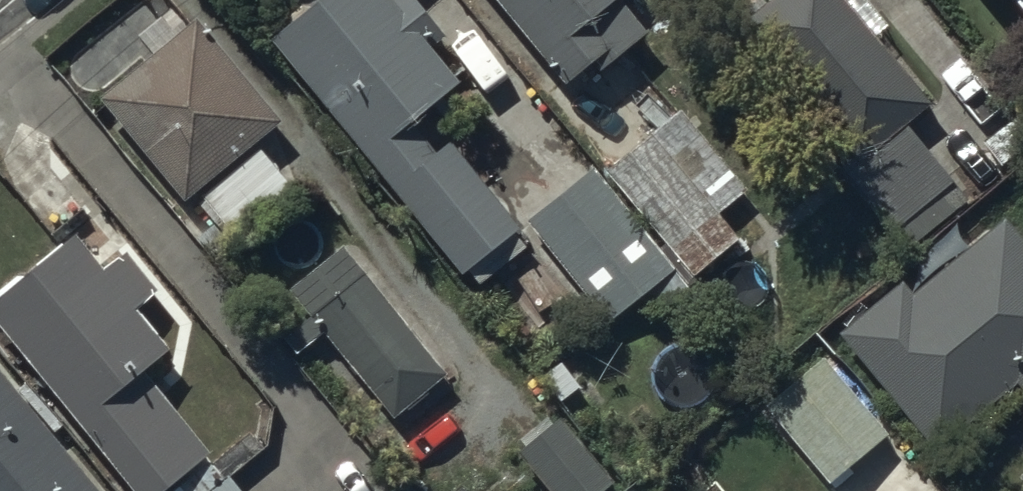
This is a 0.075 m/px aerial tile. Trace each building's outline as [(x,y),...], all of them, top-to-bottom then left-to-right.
[(270,31),(460,269),(520,221),(452,136),(435,149),(410,117),(458,79),(429,41),(443,30),(420,0),(309,0),(270,31)] [(563,79),(591,57),(599,66),(644,30),(621,0),(500,0),(563,79)] [(846,0),(761,0),(742,15),(854,154),(844,162),(894,224),(889,228),(903,247),(964,197),(903,120),(927,101),(846,0)] [(1022,13),(1022,0),(1012,0),(1022,13)] [(194,13),(98,92),(183,195),(279,116),(194,13)] [(609,165),(694,272),(742,235),(719,206),(750,182),(687,102),(609,165)] [(292,185),(258,144),(196,197),(230,237),(292,185)] [(45,162),(13,187),(58,243),(75,229),(89,218),(45,162)] [(596,175),(534,224),(614,323),(676,274),(596,175)] [(1004,214),(911,291),(901,278),(838,330),(935,446),(1016,380),(1022,388),(1022,236),(1004,214)] [(208,448),(143,367),(170,346),(134,302),(156,284),(125,246),(103,264),(75,229),(58,243),(0,290),(0,322),(137,490),(155,490),(208,448)] [(341,240),(286,285),(310,314),(284,335),(295,349),(321,328),(392,415),(447,370),(341,240)] [(763,403),(827,480),(893,425),(829,348),(763,403)] [(0,365),(0,490),(105,490),(0,365)] [(517,447),(554,490),(598,490),(613,478),(559,413),(517,447)] [(227,473),(204,490),(241,490),(227,473)]
